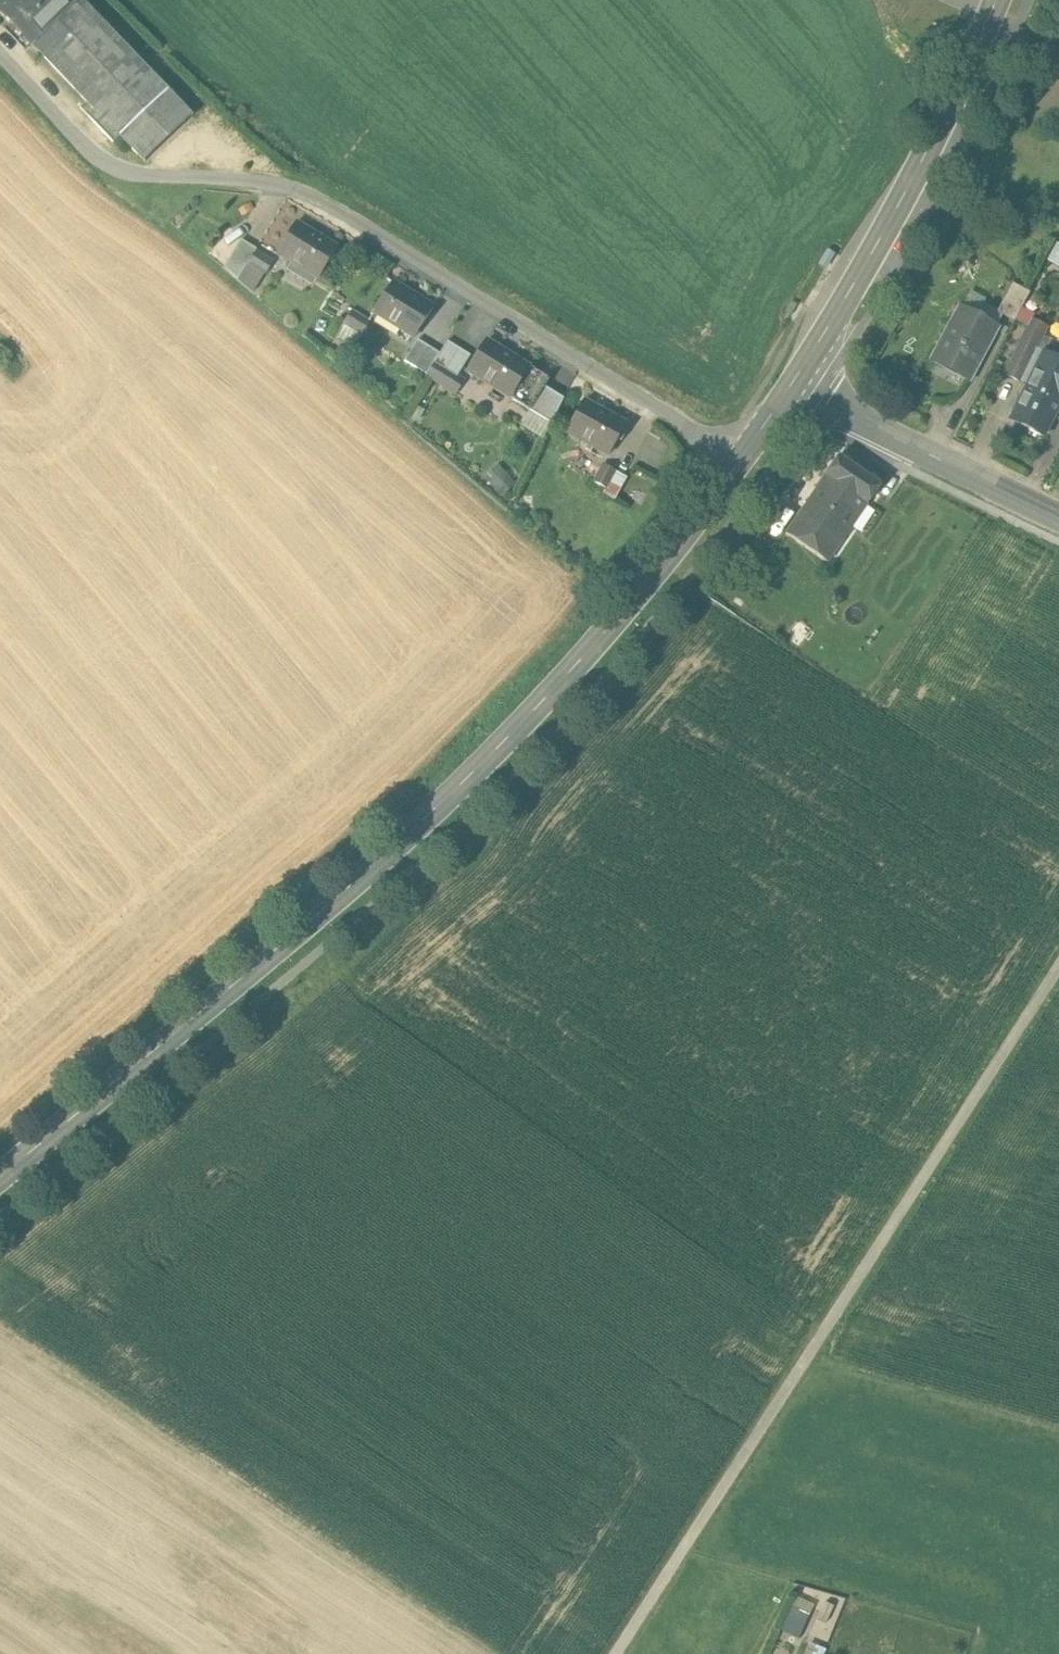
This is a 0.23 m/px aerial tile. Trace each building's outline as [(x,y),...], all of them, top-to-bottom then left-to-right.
[(0,8),(0,17),(21,41),(25,37),(30,42),(32,42),(78,0),(9,0),(0,8)] [(80,0),(78,0),(32,42),(96,113),(90,119),(112,144),(121,137),(166,96),(80,0)] [(166,96),(121,137),(143,162),(189,121),(166,96)] [(336,248),(295,224),(277,254),(318,279),(336,248)] [(1058,266),(1058,241),(1048,237),(1040,258),(1058,266)] [(256,250),(241,241),(224,268),(238,280),(255,251),(256,250)] [(273,262),(255,251),(238,280),(253,293),(253,292),(253,293),(264,275),(265,275),(273,262)] [(433,308),(392,283),(373,313),(414,338),(433,308)] [(1013,283),(997,313),(1014,322),(1029,292),(1013,283)] [(997,328),(960,308),(933,356),(970,376),(997,328)] [(368,319),(353,310),(345,324),(360,333),(368,319)] [(1046,326),(1032,318),(1022,339),(1036,347),(1046,326)] [(1022,339),(1005,374),(1020,381),(1036,347),(1022,339)] [(439,354),(418,340),(404,362),(426,376),(426,375),(434,362),(439,354)] [(549,380),(487,341),(467,372),(530,411),(544,387),(549,380)] [(470,356),(447,342),(439,354),(434,362),(457,377),(470,356)] [(1044,352),(1028,385),(1058,401),(1058,359),(1044,352)] [(457,377),(434,362),(426,375),(426,376),(455,394),(464,381),(457,377)] [(1028,385),(1010,420),(1043,436),(1058,404),(1058,401),(1028,385)] [(563,399),(544,387),(530,411),(551,424),(563,399)] [(623,425),(583,402),(565,432),(605,456),(623,425)] [(877,484),(837,457),(823,478),(863,505),(877,484)] [(496,462),(483,475),(499,492),(512,479),(496,462)] [(601,465),(592,483),(604,490),(614,472),(601,465)] [(625,478),(614,472),(604,490),(601,495),(613,501),(625,478)] [(863,505),(823,478),(785,534),(824,562),(863,505)] [(779,1628),(799,1638),(810,1615),(790,1606),(779,1628)] [(804,1653),(824,1653),(826,1649),(809,1643),(804,1653)]
